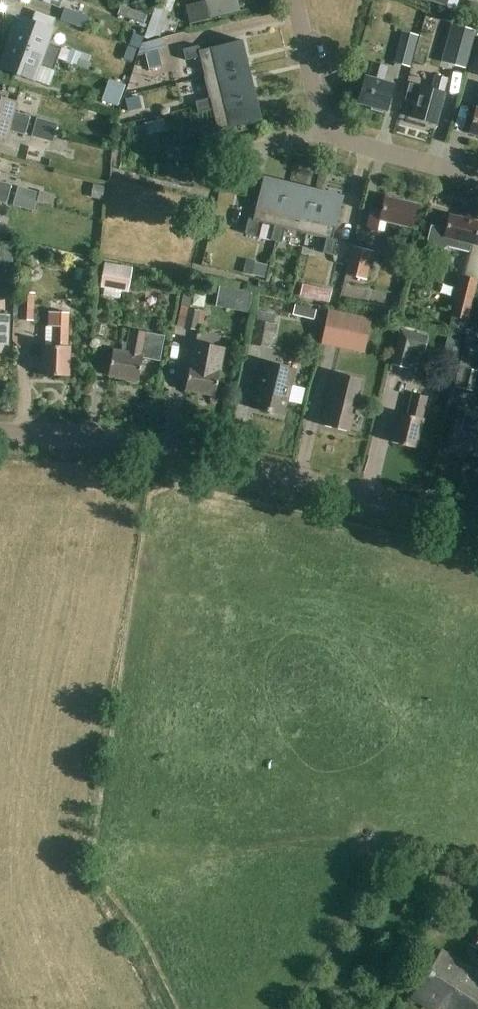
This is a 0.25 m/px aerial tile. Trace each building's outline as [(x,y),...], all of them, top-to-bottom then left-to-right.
[(59,9),(62,0),(33,0),(59,9)] [(235,0),(205,0),(205,2),(207,1),(208,4),(211,17),(238,10),(235,0)] [(147,15),(121,6),(118,15),(144,24),(147,15)] [(155,7),(144,38),(147,39),(159,36),(168,12),(155,7)] [(86,29),(90,18),(82,15),(78,26),(86,29)] [(18,18),(9,43),(57,60),(60,50),(46,45),(51,30),(18,18)] [(451,27),(447,42),(470,49),(475,34),(451,27)] [(402,32),(394,63),(409,67),(418,36),(402,32)] [(466,71),(477,75),(477,38),(476,38),(466,71)] [(143,42),(148,67),(160,65),(154,40),(143,42)] [(198,46),(182,50),(185,61),(188,60),(200,57),(204,74),(205,78),(249,67),(242,41),(199,51),(198,46)] [(9,43),(0,66),(0,68),(33,80),(39,65),(53,70),(57,60),(9,43)] [(82,53),(70,49),(65,63),(77,67),(82,53)] [(358,102),(372,106),(371,110),(383,114),(384,110),(387,111),(394,86),(383,83),(387,67),(373,63),(369,79),(365,78),(358,102)] [(209,97),(194,101),(196,108),(255,94),(249,67),(205,78),(209,97)] [(0,74),(0,82),(9,85),(12,77),(0,74)] [(444,93),(445,86),(447,79),(436,76),(432,90),(421,86),(421,87),(410,84),(406,100),(416,103),(412,118),(436,125),(445,93),(444,93)] [(109,79),(101,101),(116,106),(124,85),(109,79)] [(255,94),(196,108),(197,113),(212,109),(216,124),(201,128),(204,139),(220,136),(219,131),(261,121),(255,94)] [(125,100),(128,112),(142,108),(138,96),(125,100)] [(28,126),(31,117),(13,112),(16,101),(0,97),(0,118),(28,126)] [(476,108),(469,133),(477,136),(477,109),(476,108)] [(0,118),(0,139),(5,141),(8,130),(26,135),(28,126),(0,118)] [(36,119),(34,128),(55,134),(57,124),(36,119)] [(55,134),(34,128),(31,136),(53,142),(55,134)] [(31,148),(27,161),(57,169),(60,156),(31,148)] [(325,173),(327,160),(304,156),(301,169),(325,173)] [(177,167),(174,180),(188,184),(191,171),(177,167)] [(272,238),(284,178),(255,171),(245,217),(260,221),(257,234),(272,238)] [(107,172),(106,187),(132,189),(133,175),(107,172)] [(298,244),(311,185),(284,178),(275,224),(289,227),(286,241),(298,244)] [(9,195),(12,185),(0,182),(0,192),(9,195)] [(104,186),(93,184),(90,197),(102,200),(104,186)] [(326,249),(337,191),(311,185),(302,229),(317,232),(315,246),(326,249)] [(18,187),(15,196),(36,202),(39,193),(18,187)] [(4,214),(9,195),(0,192),(0,213),(4,214)] [(15,196),(13,205),(34,211),(36,202),(15,196)] [(411,228),(417,206),(385,198),(382,212),(371,209),(366,226),(383,230),(385,221),(411,228)] [(331,233),(355,237),(359,216),(335,212),(331,233)] [(444,248),(446,246),(469,251),(471,244),(475,245),(477,234),(477,222),(449,215),(446,229),(430,225),(424,250),(441,254),(443,249),(444,248)] [(351,246),(345,275),(367,279),(373,251),(351,246)] [(315,252),(313,285),(338,286),(339,253),(315,252)] [(246,260),(242,273),(265,279),(268,265),(246,260)] [(104,264),(101,285),(128,290),(132,268),(104,264)] [(461,276),(448,330),(464,334),(477,280),(461,276)] [(331,291),(317,287),(314,299),(329,303),(331,291)] [(248,312),(252,292),(237,290),(234,310),(248,312)] [(21,299),(20,320),(33,320),(34,294),(21,293),(21,299)] [(183,293),(180,307),(189,309),(192,295),(183,293)] [(13,319),(20,320),(21,299),(13,299),(13,319)] [(292,314),(299,316),(302,306),(294,304),(292,314)] [(190,309),(186,328),(196,330),(200,311),(190,309)] [(363,353),(370,318),(328,310),(321,344),(363,353)] [(271,348),(275,324),(277,314),(258,311),(256,321),(254,321),(250,344),(271,348)] [(67,346),(68,314),(50,313),(49,325),(53,325),(52,346),(43,345),(42,362),(39,362),(39,376),(68,377),(69,347),(67,346)] [(9,346),(10,319),(10,315),(10,314),(0,314),(0,345),(9,346)] [(427,336),(399,329),(390,365),(407,369),(412,350),(423,353),(427,336)] [(138,382),(142,359),(159,362),(164,336),(145,332),(145,333),(131,330),(127,352),(113,350),(108,376),(138,382)] [(460,341),(447,338),(443,351),(457,355),(460,341)] [(460,388),(473,391),(477,371),(477,369),(477,361),(467,358),(472,340),(465,339),(453,387),(460,388)] [(472,340),(467,358),(477,361),(477,342),(472,340)] [(218,370),(222,348),(195,343),(191,365),(189,365),(184,391),(215,397),(220,370),(218,370)] [(252,408),(283,416),(295,369),(264,362),(252,408)] [(349,432),(356,403),(361,380),(333,373),(328,396),(331,397),(327,413),(324,412),(321,425),(349,432)] [(422,419),(427,397),(412,394),(407,415),(398,413),(394,430),(392,429),(388,442),(416,449),(423,419),(422,419)] [(450,446),(449,448),(450,450),(461,453),(464,452),(464,449),(477,453),(477,412),(458,407),(449,445),(450,446)] [(467,887),(477,891),(477,882),(470,879),(467,887)] [(477,948),(477,934),(477,933),(470,943),(477,949),(477,948)] [(441,953),(411,1000),(426,1008),(477,1008),(477,976),(441,953)]
